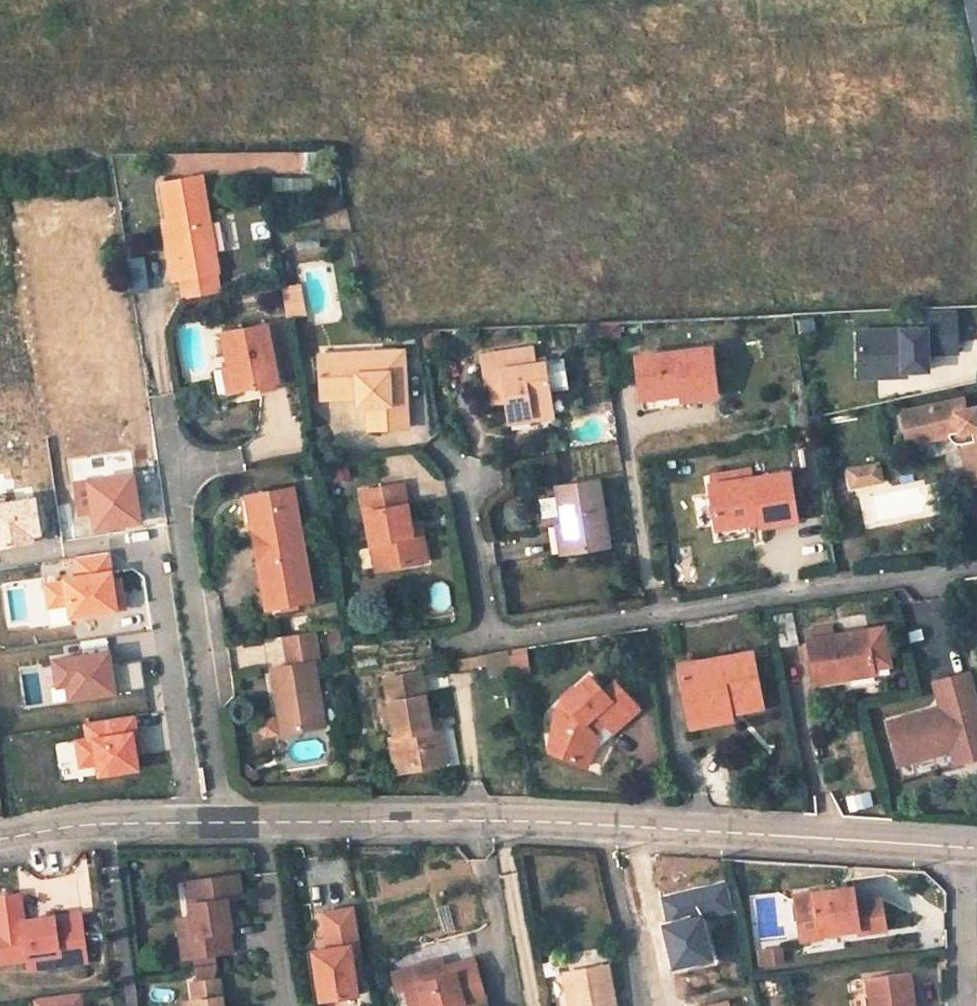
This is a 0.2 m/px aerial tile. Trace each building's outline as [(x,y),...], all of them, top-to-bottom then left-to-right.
[(163,182),(179,278),(218,271),(203,177),(163,182)] [(138,257),(123,261),(130,290),(146,286),(138,257)] [(301,284),(295,285),(299,312),(306,311),(301,284)] [(295,285),(284,287),(288,314),(299,312),(295,285)] [(927,371),(927,354),(956,353),(955,313),(925,314),(925,329),(917,330),(901,330),(857,332),(858,355),(873,355),(874,373),(906,372),(927,371)] [(901,330),(917,330),(916,314),(900,315),(901,330)] [(279,382),(268,322),(225,329),(232,366),(217,369),(222,393),(279,382)] [(600,322),(584,323),(586,337),(602,335),(600,322)] [(619,336),(616,322),(600,322),(602,335),(602,337),(619,336)] [(482,356),(487,384),(503,381),(507,402),(510,419),(532,415),(555,411),(551,389),(568,386),(563,360),(535,365),(532,347),(482,356)] [(711,347),(636,357),(642,395),(681,389),(682,399),(718,395),(711,347)] [(397,350),(329,354),(321,354),(323,378),(330,377),(332,397),(359,395),(369,395),(370,405),(372,430),(410,428),(406,370),(399,370),(397,350)] [(406,370),(404,350),(397,350),(399,370),(406,370)] [(873,355),(858,355),(859,378),(906,377),(906,372),(874,373),(873,355)] [(332,397),(330,377),(323,378),(324,396),(324,397),(332,397)] [(507,402),(503,381),(487,384),(490,405),(507,402)] [(642,395),(644,409),(683,404),(682,399),(681,389),(642,395)] [(360,405),(370,405),(369,395),(359,395),(360,405)] [(903,412),(910,442),(948,434),(951,439),(953,441),(956,443),(959,444),(962,444),(972,485),(976,484),(976,413),(976,407),(965,410),(962,398),(903,412)] [(533,421),(547,419),(556,417),(555,411),(532,415),(533,421)] [(881,481),(878,466),(859,470),(862,485),(881,481)] [(849,472),(851,487),(861,485),(859,470),(849,472)] [(796,520),(788,474),(752,480),(753,488),(710,494),(718,540),(761,533),(759,526),(796,520)] [(753,488),(752,480),(709,487),(710,494),(753,488)] [(565,526),(570,555),(572,555),(611,549),(601,483),(559,490),(565,526)] [(412,525),(405,485),(403,485),(365,492),(374,544),(383,543),(387,569),(429,561),(424,535),(414,536),(412,525)] [(315,598),(295,487),(258,493),(264,528),(254,530),(260,560),(265,558),(270,587),(274,606),(315,598)] [(264,528),(258,493),(248,495),(254,530),(264,528)] [(414,536),(424,535),(422,523),(412,525),(414,536)] [(558,528),(563,556),(570,555),(565,526),(558,528)] [(387,569),(383,543),(374,544),(378,571),(387,569)] [(270,587),(265,558),(260,560),(255,560),(260,589),(270,587)] [(789,610),(769,614),(777,646),(797,642),(789,610)] [(817,685),(851,679),(850,672),(876,667),(869,632),(834,638),(832,627),(821,629),(823,641),(809,643),(817,685)] [(809,643),(823,641),(821,629),(807,632),(809,643)] [(325,727),(314,664),(320,663),(315,633),(284,639),(288,668),(271,670),(279,718),(263,721),(259,727),(260,733),(266,737),(325,727)] [(509,658),(511,673),(527,670),(524,655),(509,658)] [(687,710),(708,706),(709,711),(711,720),(734,716),(732,707),(763,701),(754,655),(679,669),(687,710)] [(851,679),(877,674),(876,667),(850,672),(851,679)] [(513,680),(528,678),(527,670),(511,673),(513,680)] [(936,679),(943,705),(945,712),(933,716),(931,709),(888,720),(899,762),(952,747),(956,762),(976,756),(976,700),(969,670),(936,679)] [(429,720),(420,672),(386,678),(396,736),(390,737),(396,773),(445,765),(439,728),(430,729),(429,720)] [(612,734),(637,711),(614,685),(603,694),(588,677),(562,700),(570,710),(562,717),(549,752),(586,767),(598,738),(594,733),(603,725),(612,734)] [(734,716),(765,710),(763,701),(732,707),(734,716)] [(945,712),(943,705),(931,709),(933,716),(945,712)] [(711,720),(709,711),(708,706),(687,710),(691,729),(735,721),(734,716),(711,720)] [(430,729),(439,728),(436,718),(429,720),(430,729)] [(240,897),(236,874),(185,881),(191,916),(193,934),(189,935),(193,957),(195,956),(196,968),(215,965),(214,954),(231,951),(227,930),(230,930),(229,926),(228,918),(225,899),(232,898),(240,897)] [(821,935),(858,929),(858,931),(858,932),(884,927),(880,898),(854,902),(851,885),(842,886),(834,900),(821,890),(792,895),(799,935),(820,932),(821,935)] [(834,900),(842,886),(834,888),(821,890),(834,900)] [(0,894),(0,962),(29,959),(28,950),(58,946),(59,955),(86,951),(81,911),(23,919),(19,891),(0,894)] [(235,917),(232,898),(225,899),(228,918),(235,917)] [(351,907),(323,912),(327,939),(338,943),(339,947),(329,949),(313,952),(320,999),(356,994),(351,958),(359,957),(351,907)] [(193,934),(191,916),(176,918),(182,958),(193,957),(189,935),(193,934)] [(800,942),(821,938),(821,935),(820,932),(799,935),(800,942)] [(327,939),(329,949),(339,947),(338,943),(327,939)] [(58,946),(28,950),(29,959),(31,969),(87,962),(86,951),(59,955),(58,946)] [(474,958),(444,966),(442,959),(414,966),(418,983),(404,987),(409,1005),(487,1005),(474,958)] [(218,978),(213,979),(215,965),(196,968),(198,981),(191,982),(194,999),(195,1005),(222,1005),(218,978)] [(414,966),(393,972),(398,988),(404,987),(418,983),(414,966)] [(604,994),(611,993),(606,966),(563,975),(569,1005),(607,1005),(604,994)] [(908,972),(865,978),(869,1005),(913,1005),(908,972)] [(78,993),(33,999),(34,1005),(80,1005),(78,993)] [(607,1005),(614,1005),(611,993),(604,994),(607,1005)]
